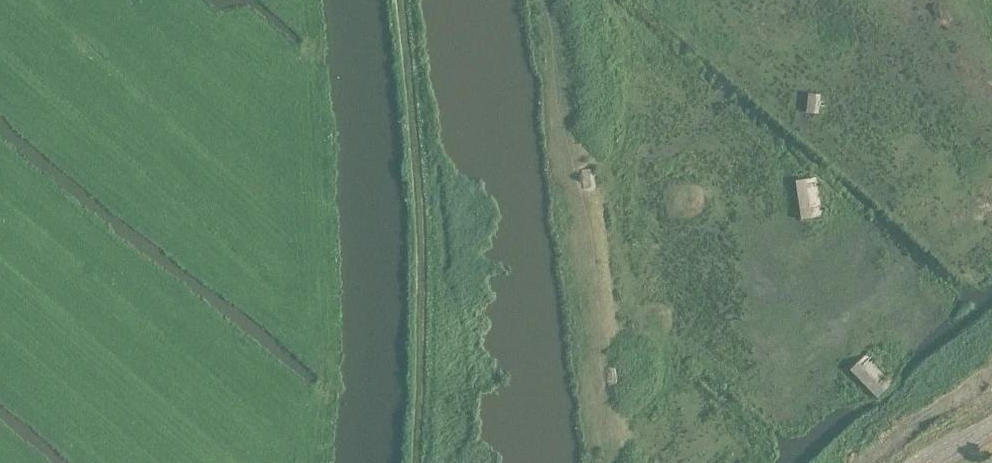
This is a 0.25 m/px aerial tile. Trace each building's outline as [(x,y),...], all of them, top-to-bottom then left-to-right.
[(827,99),(821,99),(822,92),(809,91),(807,110),(820,111),(821,103),(827,104),(827,99)] [(600,170),(594,171),(594,167),(581,169),(583,188),(596,186),(595,175),(601,175),(600,170)] [(822,215),(821,210),(827,209),(827,205),(821,206),(818,186),(824,185),(823,180),(817,181),(816,176),(796,179),(801,218),(822,215)] [(892,381),(890,379),(895,375),(891,372),(887,376),(873,361),(877,357),(874,353),(869,358),(866,353),(850,368),(876,395),(878,397),(894,383),(892,381)] [(625,368),(620,369),(619,366),(606,367),(609,386),(622,384),(620,373),(626,373),(625,368)]
